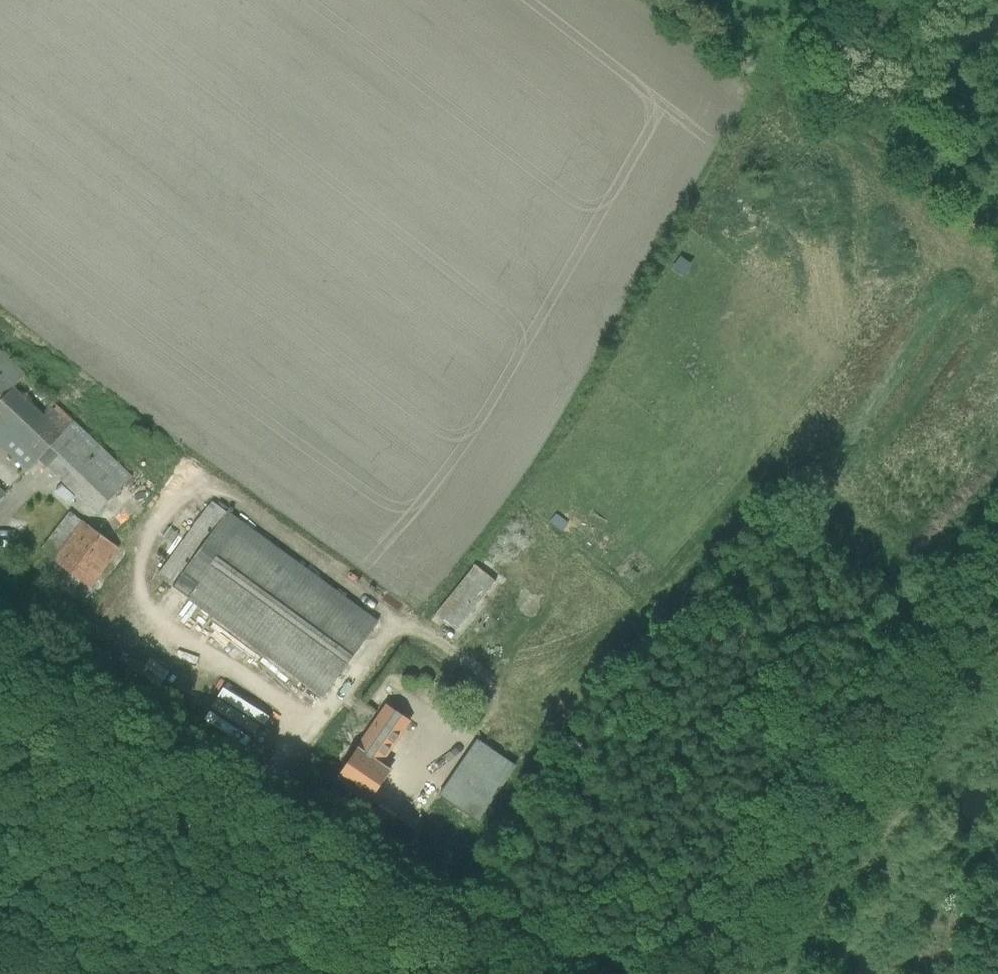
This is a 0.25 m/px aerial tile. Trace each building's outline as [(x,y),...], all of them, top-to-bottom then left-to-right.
[(131,476),(0,351),(0,444),(27,470),(38,459),(96,515),(131,476)] [(378,621),(210,501),(156,576),(172,587),(171,589),(323,697),(378,621)] [(90,587),(119,548),(70,512),(41,551),(90,587)] [(475,566),(436,614),(458,633),(498,584),(475,566)] [(181,625),(194,635),(204,623),(190,613),(181,625)] [(209,632),(249,663),(250,663),(289,693),(295,686),(256,655),(255,656),(215,625),(209,632)] [(338,777),(369,800),(389,768),(381,763),(410,722),(388,707),(338,777)] [(514,766),(477,739),(439,795),(478,822),(514,766)]
